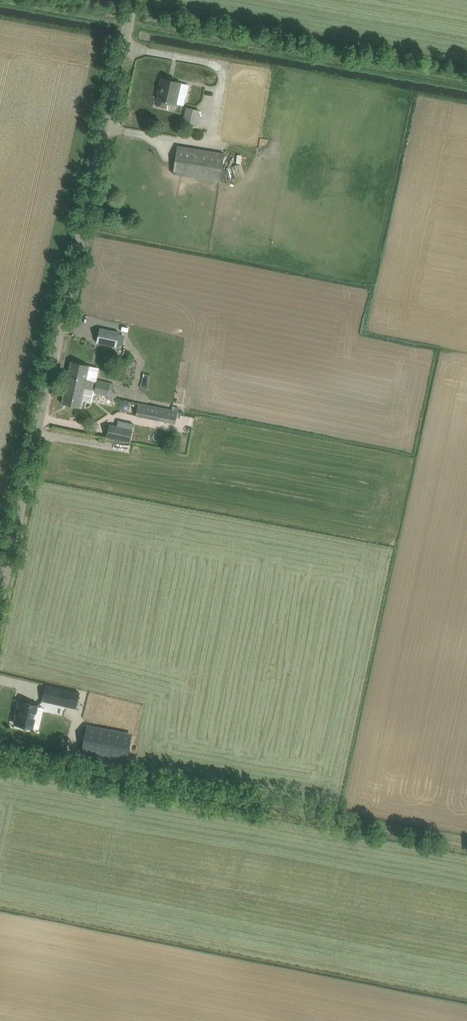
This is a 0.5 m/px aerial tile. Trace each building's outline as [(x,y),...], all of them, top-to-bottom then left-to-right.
[(176,104),(178,92),(181,83),(162,78),(160,86),(161,86),(157,106),(165,108),(167,102),(176,104)] [(186,107),(183,122),(197,125),(200,110),(186,107)] [(224,154),(218,153),(178,146),(173,174),(220,181),(222,173),(224,154)] [(116,347),(120,332),(100,327),(96,342),(116,347)] [(71,361),(67,380),(85,384),(84,388),(95,390),(94,392),(108,395),(113,396),(116,397),(117,391),(114,391),(113,390),(114,384),(111,383),(97,380),(97,377),(99,368),(89,365),(81,363),(71,361)] [(67,380),(62,403),(72,405),(80,407),(81,400),(92,402),(94,392),(95,390),(84,388),(85,384),(67,380)] [(138,403),(136,414),(176,423),(179,408),(178,408),(172,407),(172,409),(138,403)] [(106,436),(130,441),(133,423),(118,420),(117,426),(109,424),(106,436)] [(69,690),(56,687),(46,685),(42,700),(66,706),(76,708),(80,692),(69,690)] [(19,701),(14,724),(32,728),(39,729),(43,708),(37,706),(37,705),(19,701)] [(81,753),(127,761),(132,733),(87,724),(81,753)]
